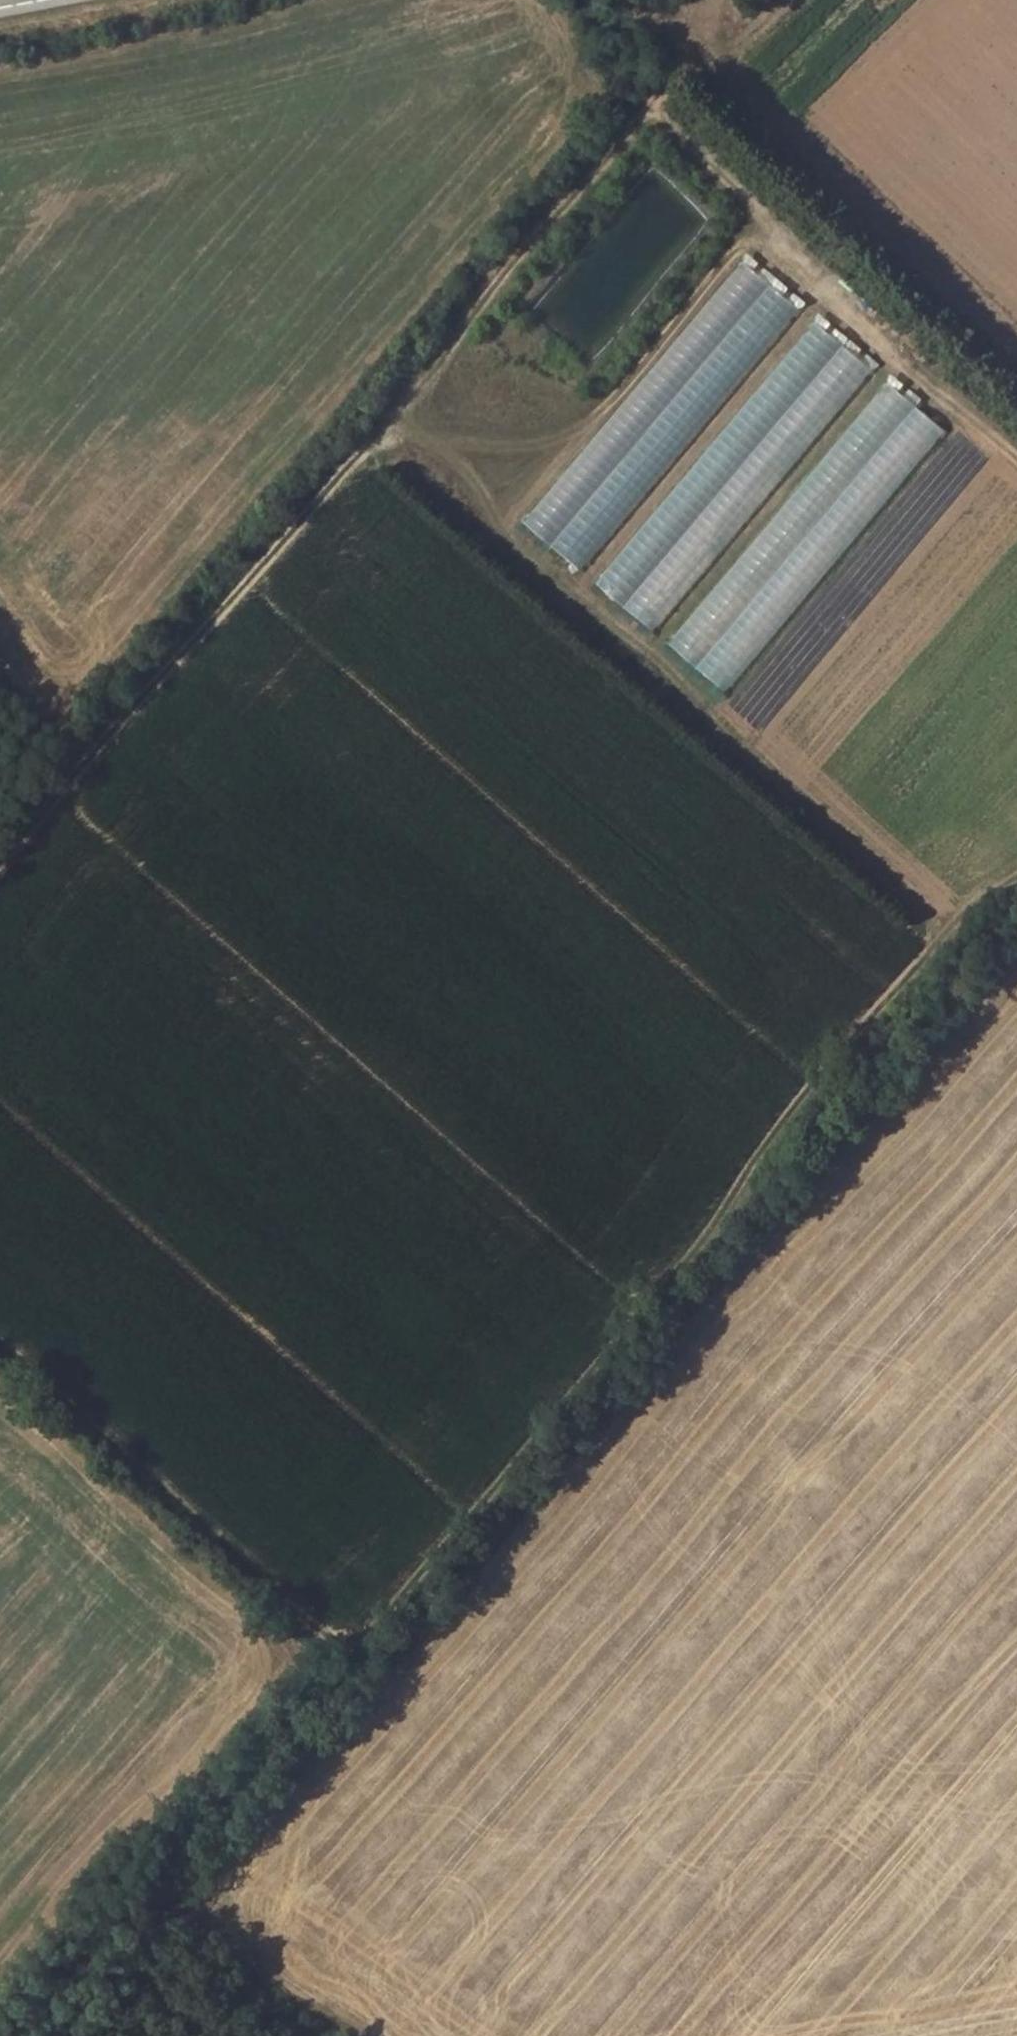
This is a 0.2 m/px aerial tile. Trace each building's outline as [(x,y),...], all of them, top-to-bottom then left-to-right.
[(525,521),(583,569),(675,457),(679,460),(802,312),(802,305),(775,283),(775,274),(746,250),(683,327),(676,327),(677,394),(660,394),(651,406),(631,406),(619,420),(619,437),(594,437),(525,521)] [(812,320),(684,485),(676,479),(595,584),(662,635),(871,366),(812,320)] [(860,532),(943,426),(886,381),(688,633),(681,627),(668,644),(731,692),(844,549),(826,535),(831,528),(824,522),(832,511),(860,532)]
